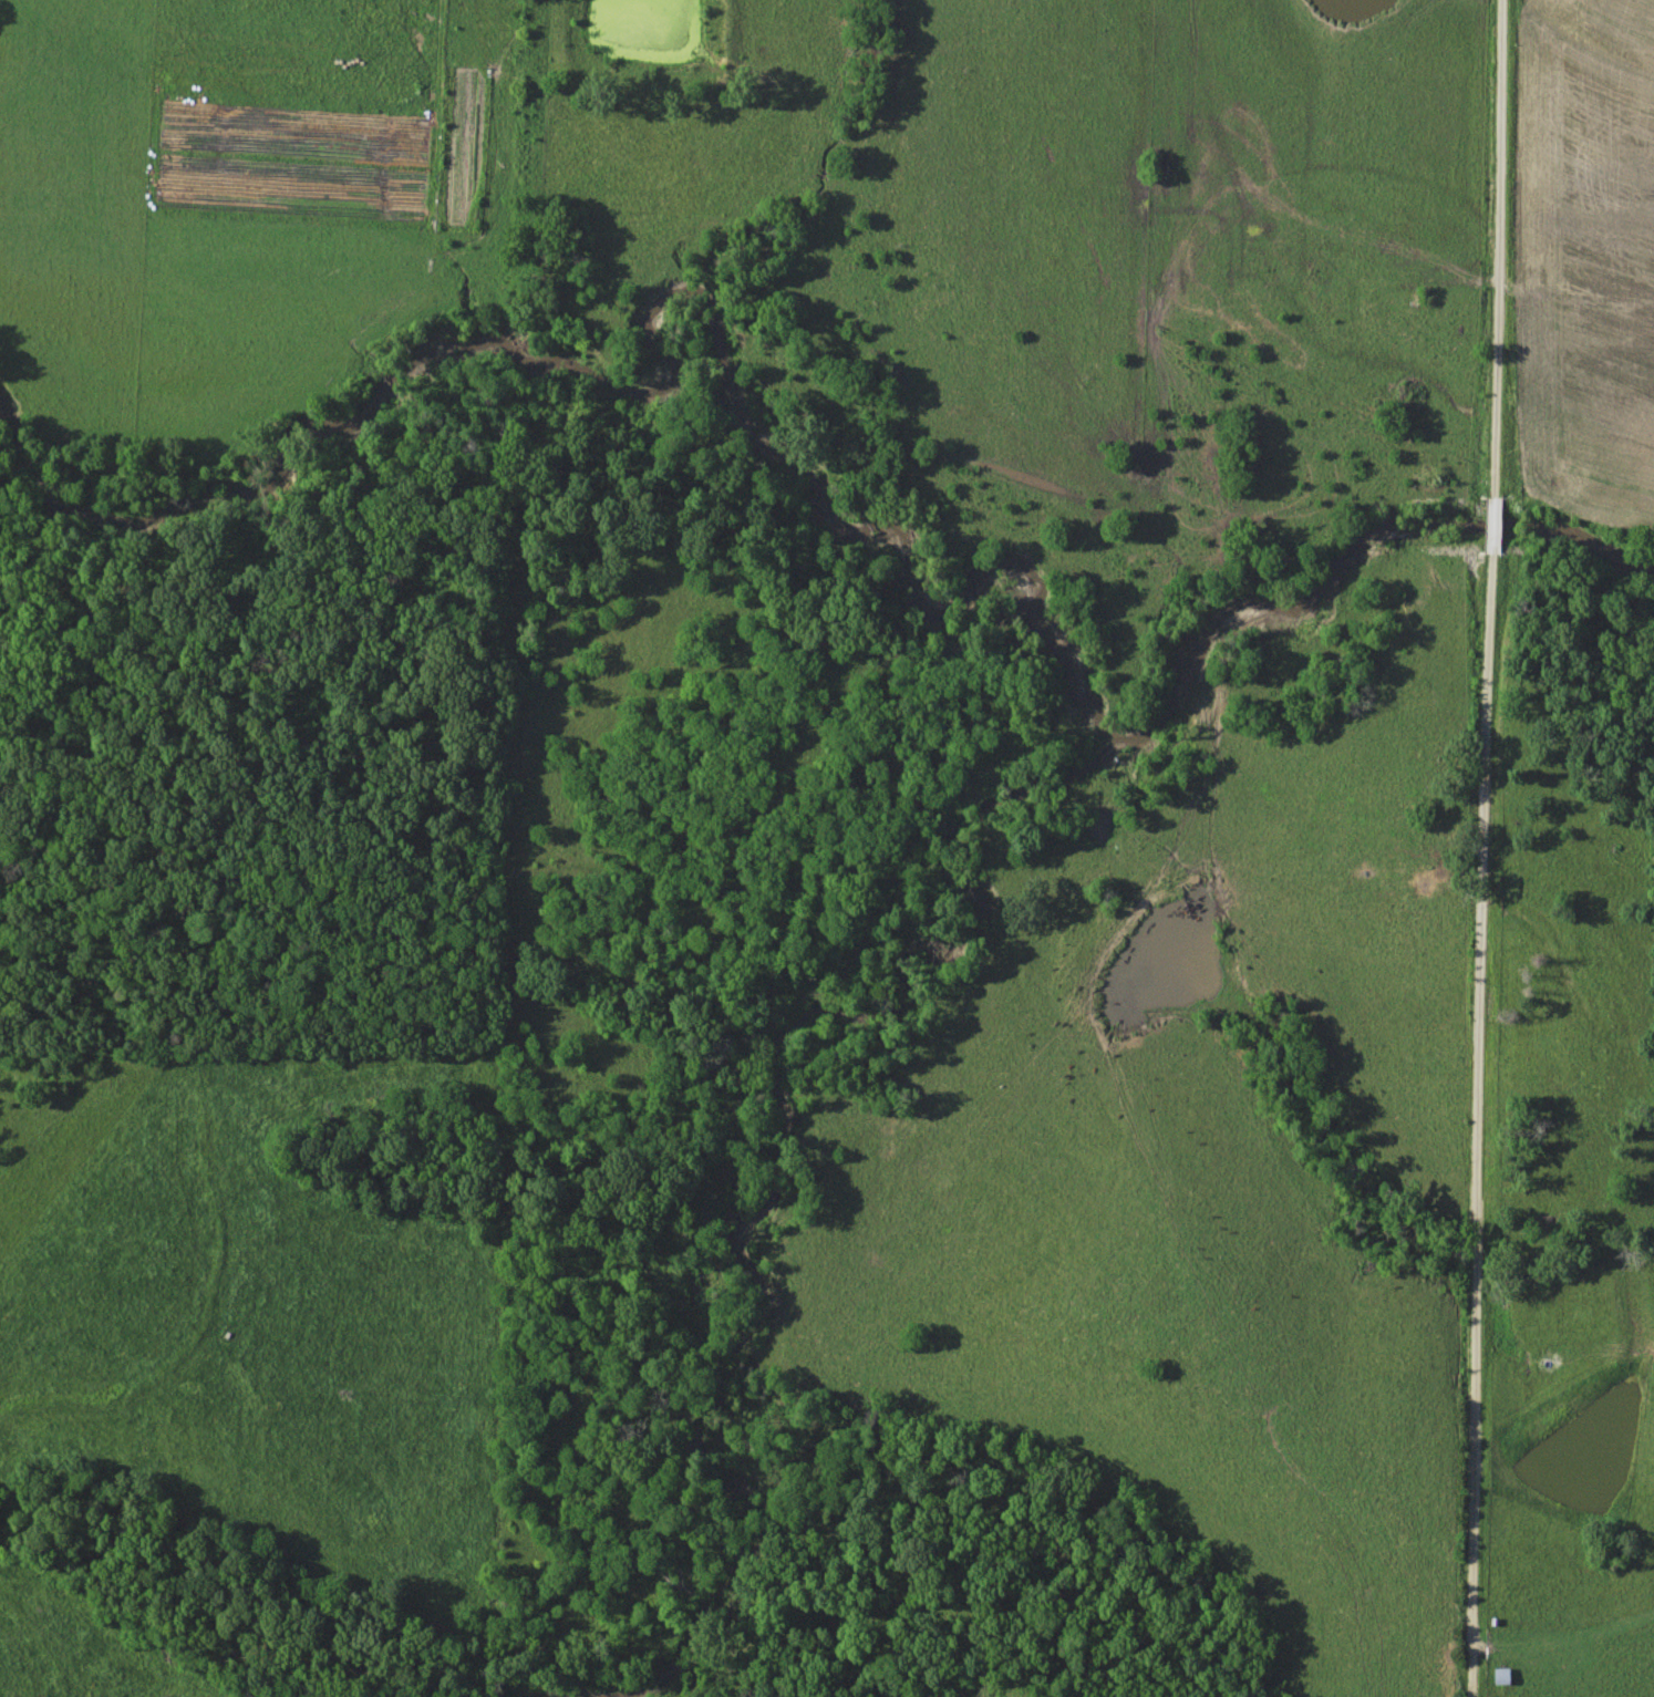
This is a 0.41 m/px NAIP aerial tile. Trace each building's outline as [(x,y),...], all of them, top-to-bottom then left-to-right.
[(1493,1685),(1510,1685),(1510,1669),(1493,1669),(1493,1685)]
